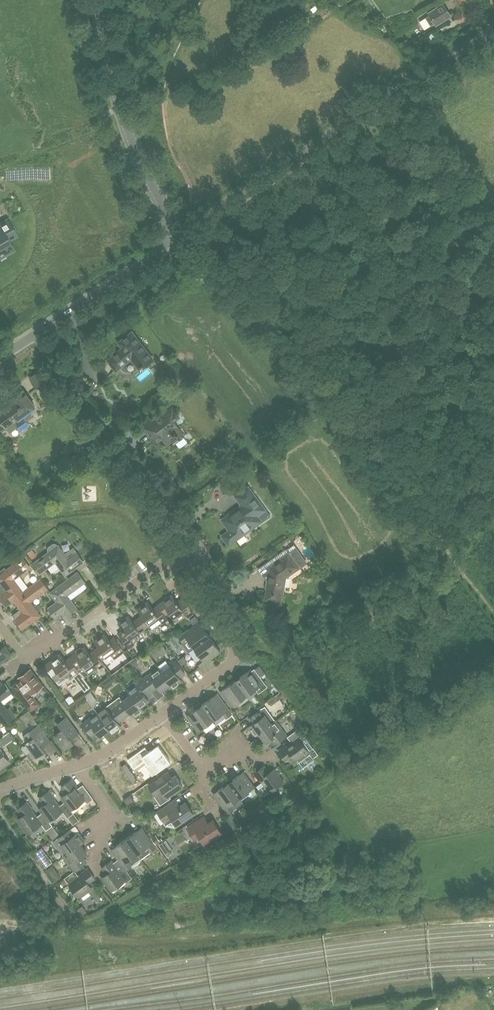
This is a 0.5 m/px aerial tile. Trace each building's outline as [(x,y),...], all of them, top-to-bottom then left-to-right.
[(443,4),(428,13),(430,15),(426,18),(430,26),(434,23),(436,25),(450,16),(443,4)] [(13,250),(9,242),(7,239),(16,234),(7,219),(0,223),(0,226),(0,257),(13,250)] [(131,358),(140,369),(153,359),(132,332),(119,342),(123,348),(108,360),(117,370),(131,358)] [(177,386),(186,379),(180,371),(171,377),(177,386)] [(48,381),(39,388),(43,393),(52,387),(48,381)] [(29,411),(35,407),(23,390),(10,398),(14,403),(0,412),(0,419),(6,427),(13,422),(17,427),(33,416),(29,411)] [(169,447),(184,436),(174,422),(180,418),(173,407),(154,421),(153,420),(143,427),(151,438),(153,437),(157,442),(163,438),(169,447)] [(230,530),(223,536),(229,545),(261,521),(269,515),(265,510),(249,487),(236,496),(243,505),(239,508),(222,520),(230,530)] [(313,541),(307,545),(315,560),(322,556),(313,541)] [(74,548),(65,554),(58,545),(55,544),(53,544),(49,547),(48,549),(48,552),(49,553),(33,564),(40,573),(56,561),(66,574),(84,561),(74,548)] [(271,568),(266,599),(280,601),(282,592),(283,592),(286,577),(307,562),(294,544),(287,549),(286,549),(266,562),(271,568)] [(32,549),(28,552),(32,558),(36,555),(32,549)] [(24,592),(14,579),(30,567),(24,558),(0,575),(0,579),(8,590),(0,596),(0,597),(6,605),(15,599),(14,599),(24,592)] [(58,602),(49,608),(56,617),(65,611),(67,614),(68,615),(76,608),(77,608),(70,600),(87,587),(84,583),(85,582),(78,573),(51,592),(58,602)] [(23,628),(40,615),(30,601),(48,588),(41,579),(24,592),(14,599),(15,599),(24,612),(16,619),(23,628)] [(179,604),(178,601),(172,594),(170,596),(170,595),(164,598),(165,599),(158,605),(165,615),(169,612),(174,618),(184,611),(188,617),(194,614),(184,600),(179,604)] [(165,615),(158,605),(153,608),(148,601),(138,609),(142,615),(138,618),(145,628),(159,618),(163,623),(168,619),(165,615)] [(145,628),(138,618),(133,622),(129,615),(118,623),(124,630),(119,633),(129,648),(134,644),(134,643),(138,640),(135,635),(145,628)] [(196,615),(190,619),(193,624),(199,619),(196,615)] [(210,637),(199,622),(179,636),(183,642),(188,638),(195,648),(210,637)] [(125,651),(115,636),(110,640),(105,633),(94,641),(99,647),(94,650),(102,661),(102,660),(112,653),(115,658),(125,651)] [(190,651),(201,666),(211,659),(221,652),(210,637),(195,648),(190,651)] [(11,654),(4,645),(0,649),(0,662),(11,654)] [(99,667),(100,668),(105,664),(102,660),(102,661),(94,650),(90,653),(85,647),(82,648),(81,647),(76,650),(77,652),(70,658),(80,672),(85,678),(99,667)] [(91,687),(85,678),(80,672),(70,658),(65,661),(60,654),(58,655),(57,654),(52,658),(53,659),(45,665),(57,681),(68,673),(71,677),(74,677),(75,675),(86,690),(91,687)] [(174,688),(183,681),(180,677),(185,673),(177,661),(171,665),(162,672),(171,684),(174,688)] [(171,684),(162,672),(159,668),(144,678),(153,690),(159,686),(162,690),(171,684)] [(23,683),(15,689),(31,710),(38,704),(33,697),(41,691),(42,690),(42,689),(43,688),(43,687),(42,686),(31,669),(19,678),(23,683)] [(252,671),(250,669),(236,680),(247,695),(256,689),(259,693),(268,686),(255,669),(252,671)] [(146,696),(151,691),(142,680),(128,690),(140,707),(149,700),(146,696)] [(247,695),(236,680),(221,691),(232,706),(247,695)] [(0,719),(4,725),(16,717),(9,707),(7,709),(1,701),(12,692),(5,683),(3,685),(0,681),(0,719)] [(92,690),(87,694),(90,699),(95,695),(92,690)] [(143,711),(140,707),(128,690),(114,701),(125,717),(131,713),(134,718),(143,711)] [(232,714),(217,694),(203,704),(214,720),(214,719),(223,713),(227,718),(232,714)] [(72,696),(70,696),(66,699),(70,704),(75,701),(72,696)] [(120,725),(122,724),(120,721),(124,718),(112,702),(98,713),(110,729),(109,730),(112,734),(114,734),(115,734),(117,734),(118,733),(119,732),(119,730),(119,728),(121,727),(120,725)] [(214,726),(215,723),(214,719),(214,720),(203,704),(202,705),(201,704),(199,704),(198,705),(197,706),(198,708),(188,715),(199,731),(204,727),(207,729),(211,729),(214,726)] [(260,733),(276,721),(265,706),(249,718),(253,723),(249,727),(255,736),(260,733)] [(29,711),(22,716),(27,723),(30,721),(34,727),(38,724),(29,711)] [(110,729),(98,713),(83,723),(92,735),(97,731),(101,735),(109,730),(110,729)] [(79,734),(66,716),(57,723),(62,729),(54,735),(64,750),(74,743),(72,739),(79,734)] [(286,735),(276,721),(260,733),(266,741),(271,738),(275,744),(286,735)] [(44,747),(51,742),(38,724),(34,727),(23,735),(28,742),(25,743),(36,758),(46,751),(44,747)] [(319,755),(304,735),(303,736),(298,730),(288,737),(292,743),(286,747),(286,746),(278,752),(285,761),(292,755),(296,761),(298,760),(299,762),(298,763),(302,769),(315,759),(314,758),(319,755)] [(134,767),(147,758),(150,762),(147,765),(153,774),(170,762),(159,745),(149,752),(145,747),(128,760),(134,767)] [(284,782),(274,768),(269,772),(264,766),(255,773),(262,782),(256,786),(264,796),(269,793),(284,782)] [(176,775),(172,778),(168,772),(149,785),(156,795),(155,796),(161,805),(171,798),(169,795),(183,786),(176,775)] [(240,797),(255,787),(243,772),(229,782),(240,797)] [(65,801),(71,810),(85,800),(87,803),(93,799),(83,785),(78,788),(71,780),(62,786),(67,793),(62,797),(65,802),(65,801)] [(230,805),(240,797),(229,782),(214,793),(228,813),(234,809),(230,805)] [(43,812),(49,820),(63,811),(67,818),(74,813),(71,810),(65,801),(65,802),(59,806),(54,798),(49,791),(40,798),(45,804),(39,808),(42,812),(43,812)] [(169,803),(158,811),(162,817),(165,822),(167,825),(174,826),(177,824),(178,825),(194,814),(190,807),(185,801),(176,807),(172,807),(169,803)] [(267,801),(259,806),(264,813),(272,808),(267,801)] [(46,830),(52,825),(49,820),(43,812),(42,812),(36,817),(31,810),(32,809),(27,802),(17,809),(22,815),(17,819),(28,834),(41,824),(46,830)] [(75,824),(80,821),(75,814),(70,817),(75,824)] [(221,831),(213,819),(201,826),(198,821),(188,827),(192,834),(197,831),(204,842),(221,831)] [(151,851),(155,847),(152,843),(141,828),(126,839),(140,858),(150,851),(151,851)] [(68,852),(68,853),(80,844),(82,843),(85,841),(78,832),(74,835),(70,829),(53,841),(58,847),(62,844),(68,852)] [(155,835),(151,838),(156,844),(160,841),(155,835)] [(140,860),(140,859),(140,858),(126,839),(111,850),(115,855),(124,866),(126,869),(131,866),(132,865),(134,865),(135,864),(139,861),(140,860)] [(166,840),(160,844),(167,856),(174,852),(166,840)] [(86,862),(83,856),(87,853),(80,844),(68,853),(68,852),(64,856),(75,870),(84,864),(86,862)] [(42,848),(36,853),(39,857),(40,859),(41,860),(47,855),(42,848)] [(125,881),(126,882),(132,878),(126,869),(124,866),(119,870),(111,860),(103,867),(102,867),(107,874),(102,878),(111,891),(125,881)] [(92,888),(88,883),(95,878),(88,869),(78,876),(75,870),(64,878),(79,898),(92,888)] [(57,872),(52,876),(55,880),(57,881),(62,878),(57,872)]
